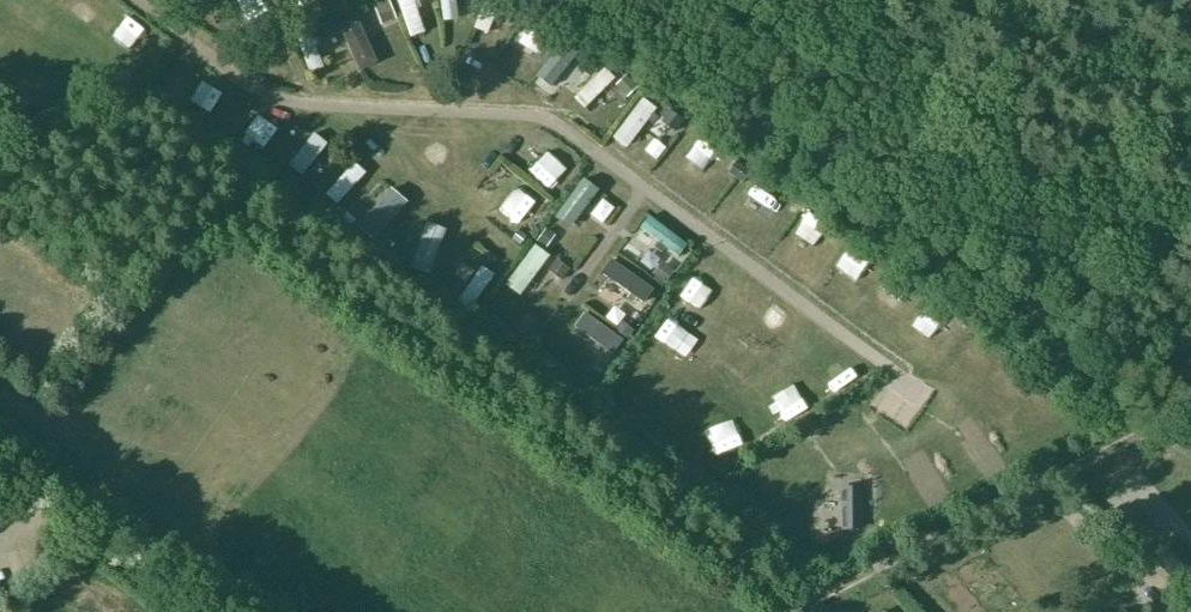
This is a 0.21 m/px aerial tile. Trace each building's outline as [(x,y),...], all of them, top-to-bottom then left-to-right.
[(426,32),(417,0),(400,0),(411,37),(426,32)] [(489,34),(503,0),(484,0),(473,28),(489,34)] [(348,21),(355,59),(373,55),(366,18),(348,21)] [(296,31),(311,70),(325,65),(310,26),(296,31)] [(523,63),(539,37),(520,26),(505,51),(523,63)] [(552,89),(581,54),(564,40),(535,75),(552,89)] [(226,106),(237,90),(196,59),(184,75),(226,106)] [(573,93),(584,110),(616,89),(604,72),(573,93)] [(233,128),(248,139),(272,108),(257,97),(233,128)] [(643,98),(613,137),(629,149),(659,110),(643,98)] [(535,147),(571,181),(583,168),(546,134),(535,147)] [(708,185),(726,161),(702,142),(684,165),(708,185)] [(324,185),(337,199),(370,169),(357,155),(324,185)] [(661,174),(679,176),(681,162),(663,160),(661,174)] [(573,223),(601,190),(584,176),(557,210),(573,223)] [(662,255),(678,239),(650,214),(635,230),(662,255)] [(523,295),(555,252),(535,238),(503,280),(523,295)] [(802,239),(796,253),(824,266),(831,253),(802,239)] [(550,263),(565,275),(574,263),(559,252),(550,263)] [(622,287),(615,296),(637,312),(656,286),(613,254),(601,271),(622,287)] [(471,303),(496,268),(482,258),(457,293),(471,303)] [(625,340),(589,304),(574,319),(610,355),(625,340)] [(1190,587),(1190,551),(1180,539),(1157,558),(1186,591),(1190,587)]
